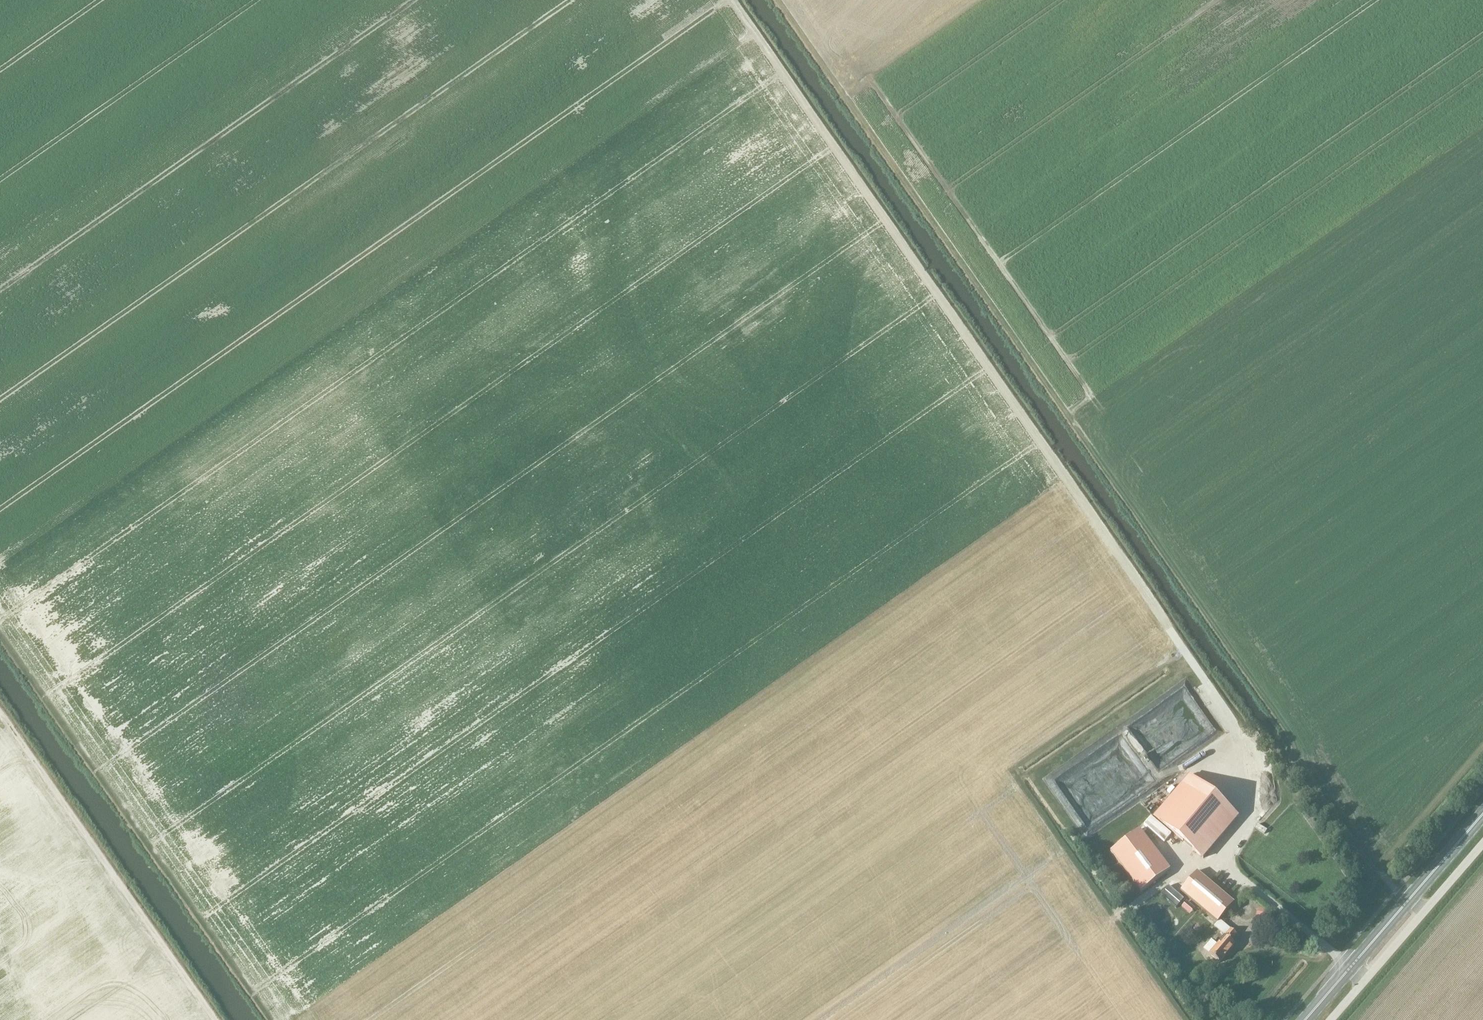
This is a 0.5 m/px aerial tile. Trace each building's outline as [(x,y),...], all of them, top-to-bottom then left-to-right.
[(1156,772),(1220,733),(1216,726),(1183,746),(1181,743),(1161,755),(1155,745),(1144,752),(1156,772)] [(1124,773),(1132,769),(1123,751),(1115,755),(1124,773)] [(1083,769),(1096,796),(1111,790),(1097,762),(1083,769)] [(1190,774),(1154,817),(1203,860),(1239,817),(1190,774)] [(1253,822),(1250,826),(1258,833),(1262,829),(1253,822)] [(1171,869),(1140,829),(1111,852),(1142,892),(1171,869)] [(1198,871),(1181,891),(1217,922),(1214,926),(1225,935),(1209,953),(1220,962),(1236,945),(1232,941),(1238,934),(1220,920),(1235,902),(1198,871)] [(1161,895),(1176,908),(1184,899),(1168,886),(1161,895)] [(1188,913),(1192,908),(1186,903),(1182,908),(1188,913)] [(1256,918),(1266,920),(1268,911),(1258,909),(1256,918)] [(1197,948),(1203,952),(1210,942),(1205,937),(1197,948)] [(1178,957),(1170,965),(1180,976),(1189,968),(1178,957)]
